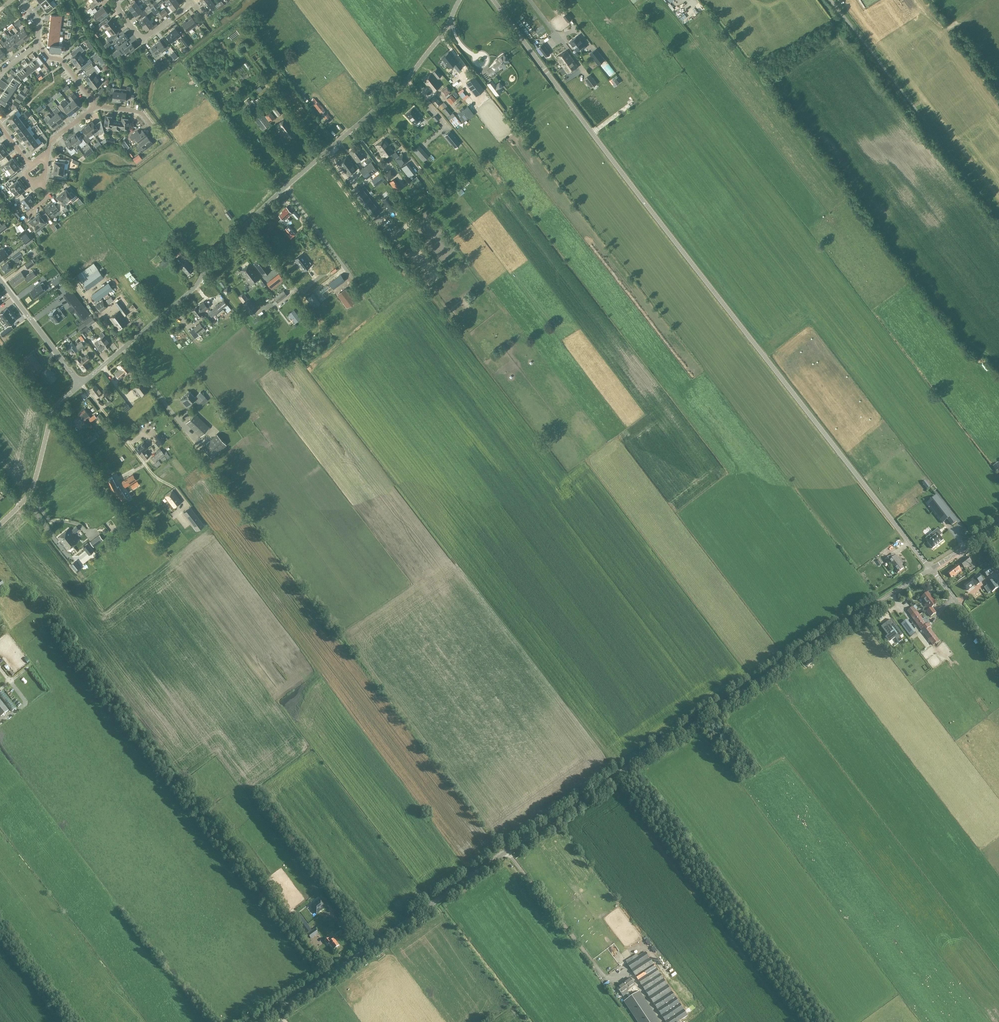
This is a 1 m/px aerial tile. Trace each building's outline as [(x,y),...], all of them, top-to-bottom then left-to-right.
[(94,1),(91,3),(92,5),(90,6),(92,9),(99,4),(97,1),(98,0),(93,0),(94,1)] [(169,5),(167,6),(171,11),(173,10),(180,4),(176,0),(169,5)] [(211,0),(204,5),(208,10),(215,5),(211,0)] [(132,11),(139,6),(135,1),(128,7),(132,11)] [(220,2),(215,5),(217,8),(218,9),(219,10),(225,5),(224,5),(222,1),(221,1),(220,2)] [(50,2),(43,8),(47,13),(54,7),(50,2)] [(135,16),(139,13),(143,11),(142,10),(141,9),(143,7),(141,4),(139,6),(132,11),(135,16)] [(103,7),(98,11),(95,8),(90,12),(92,15),(94,14),(95,16),(94,17),(94,18),(96,20),(97,21),(98,21),(98,20),(100,20),(108,13),(103,7)] [(563,16),(568,23),(572,20),(567,13),(563,16)] [(139,21),(143,25),(150,20),(146,16),(143,18),(139,21)] [(189,32),(198,25),(199,26),(202,24),(197,17),(194,19),(192,17),(192,18),(191,16),(182,23),(183,25),(187,31),(188,30),(189,32)] [(108,29),(116,23),(112,18),(109,20),(107,18),(100,23),(101,26),(104,24),(106,28),(104,29),(105,31),(108,29)] [(146,30),(152,26),(153,25),(150,20),(143,25),(146,30)] [(116,23),(108,29),(112,35),(107,39),(109,42),(116,36),(114,33),(120,29),(116,23)] [(19,32),(25,39),(30,36),(24,28),(23,27),(21,29),(21,31),(19,32)] [(167,36),(172,42),(180,36),(175,28),(171,31),(172,32),(167,36)] [(16,33),(14,35),(20,43),(25,39),(19,32),(17,34),(16,33)] [(116,40),(118,43),(114,46),(117,49),(114,51),(115,52),(124,45),(122,43),(127,38),(124,34),(116,40)] [(20,43),(14,35),(11,37),(12,38),(10,39),(15,47),(20,43)] [(180,39),(186,47),(191,43),(185,36),(180,39)] [(582,41),(578,36),(570,42),(570,43),(570,44),(571,46),(572,46),(572,45),(577,51),(586,44),(582,40),(582,41)] [(10,39),(8,41),(7,40),(4,42),(2,39),(0,40),(0,42),(5,47),(7,46),(10,50),(15,47),(10,39)] [(160,40),(155,44),(161,51),(161,50),(164,48),(166,51),(170,48),(166,43),(164,45),(160,40)] [(124,45),(115,52),(116,53),(119,51),(122,55),(127,52),(128,53),(135,48),(131,43),(126,47),(124,45)] [(161,51),(155,44),(151,47),(154,50),(151,52),(156,58),(163,53),(161,50),(161,51)] [(543,44),(539,48),(546,57),(550,54),(543,44)] [(80,45),(74,50),(76,53),(70,58),(72,61),(74,63),(82,57),(80,54),(84,50),(80,45)] [(589,54),(598,65),(605,60),(596,49),(589,54)] [(568,60),(572,58),(567,51),(557,57),(563,67),(569,63),(568,60)] [(442,58),(449,68),(450,67),(453,65),(458,71),(462,67),(457,61),(456,62),(449,53),(448,53),(442,58)] [(508,61),(504,55),(496,60),(498,62),(492,66),(493,67),(488,71),(490,75),(508,61)] [(31,61),(36,68),(44,63),(38,56),(31,61)] [(86,62),(82,57),(74,63),(76,66),(78,68),(84,64),(86,67),(93,62),(90,59),(86,62)] [(578,66),(572,58),(568,60),(569,63),(563,67),(568,73),(578,66)] [(153,64),(158,70),(159,72),(163,69),(163,68),(157,60),(153,64)] [(36,68),(31,61),(26,65),(32,72),(36,68)] [(32,72),(26,65),(21,69),(27,76),(32,72)] [(97,78),(95,75),(99,72),(94,66),(89,70),(91,73),(85,78),(89,84),(97,78)] [(449,73),(452,77),(458,73),(454,68),(453,69),(453,70),(452,71),(450,69),(447,71),(448,73),(449,73)] [(27,76),(21,69),(17,72),(15,72),(12,69),(11,71),(17,77),(19,75),(22,80),(27,76)] [(431,74),(423,80),(433,92),(441,86),(439,84),(441,83),(442,84),(446,81),(441,76),(437,70),(436,69),(436,70),(433,72),(435,75),(433,76),(431,74)] [(585,79),(591,88),(597,84),(590,74),(585,79)] [(97,78),(89,84),(94,89),(102,83),(102,81),(99,76),(97,78)] [(10,82),(18,87),(21,82),(14,77),(10,82)] [(466,83),(476,96),(484,90),(474,77),(466,83)] [(461,81),(453,86),(456,90),(463,85),(461,81)] [(497,88),(492,81),(490,83),(488,84),(492,90),(496,95),(498,94),(501,92),(497,88)] [(18,87),(10,82),(7,87),(14,92),(18,87)] [(67,85),(60,90),(63,94),(70,88),(67,85)] [(127,89),(120,88),(119,101),(125,102),(126,97),(129,98),(130,87),(127,86),(127,89)] [(14,92),(7,87),(3,92),(11,97),(14,92)] [(119,101),(120,88),(120,89),(110,87),(110,93),(113,94),(112,101),(119,101)] [(446,96),(450,91),(446,88),(442,92),(446,96)] [(59,91),(51,97),(54,100),(61,94),(59,91)] [(3,92),(0,97),(0,102),(6,106),(10,101),(9,100),(11,97),(3,92)] [(77,103),(80,101),(74,93),(69,97),(72,101),(69,103),(75,111),(80,107),(78,105),(77,103)] [(447,98),(451,104),(456,99),(451,94),(447,98)] [(443,110),(448,116),(452,112),(444,102),(442,104),(435,96),(431,100),(437,108),(442,104),(445,108),(443,110)] [(256,108),(255,107),(258,105),(253,98),(251,101),(249,98),(245,102),(251,111),(256,108)] [(326,120),(331,116),(316,98),(311,102),(326,120)] [(285,111),(276,99),(268,105),(277,117),(285,111)] [(75,111),(69,103),(67,105),(64,101),(58,105),(63,112),(66,110),(67,112),(70,115),(75,111)] [(263,112),(269,107),(266,102),(259,107),(263,112)] [(53,116),(59,123),(63,120),(60,115),(62,113),(57,107),(53,110),(55,114),(53,116)] [(458,114),(464,122),(473,114),(472,112),(472,111),(469,107),(463,111),(463,110),(458,114)] [(11,123),(19,117),(15,113),(18,110),(16,108),(10,112),(12,114),(8,118),(11,123)] [(259,108),(250,115),(262,130),(271,124),(259,108)] [(413,108),(406,114),(414,124),(422,117),(413,108)] [(270,123),(276,118),(271,112),(265,116),(270,123)] [(455,126),(461,122),(453,113),(447,118),(455,126)] [(59,123),(53,116),(51,118),(48,115),(44,119),(48,124),(50,122),(54,127),(56,125),(57,126),(59,125),(58,124),(59,123)] [(117,121),(114,120),(113,120),(114,117),(106,116),(105,122),(106,122),(105,126),(113,127),(113,131),(116,131),(117,121)] [(19,117),(11,123),(15,127),(22,121),(19,117)] [(117,121),(116,131),(120,132),(120,128),(128,129),(128,125),(129,125),(130,119),(122,118),(122,121),(117,121)] [(286,118),(281,122),(290,132),(288,134),(291,138),(298,133),(286,118)] [(22,121),(15,127),(18,132),(25,126),(22,121)] [(89,123),(87,125),(93,133),(98,129),(102,133),(104,132),(102,124),(97,128),(92,121),(89,124),(89,123)] [(290,132),(281,122),(276,125),(288,141),(291,138),(288,134),(290,132)] [(28,124),(25,126),(18,132),(21,136),(29,131),(27,128),(30,126),(28,124)] [(93,133),(87,125),(85,126),(85,127),(82,129),(87,136),(84,138),(88,143),(91,141),(88,137),(93,133)] [(29,131),(21,136),(25,141),(32,135),(29,131)] [(138,134),(136,131),(130,136),(134,142),(137,140),(139,142),(147,136),(147,135),(148,135),(148,134),(145,131),(144,131),(143,131),(138,134)] [(452,145),(455,148),(460,144),(450,131),(446,134),(454,144),(452,145)] [(76,134),(70,138),(76,146),(79,144),(82,147),(87,143),(83,139),(81,141),(76,134)] [(36,140),(32,135),(25,141),(28,145),(36,140)] [(150,136),(148,136),(148,137),(147,136),(139,142),(141,144),(138,147),(142,153),(151,146),(149,143),(152,141),(152,139),(150,136)] [(76,146),(70,138),(65,142),(70,148),(68,150),(71,155),(76,151),(74,148),(76,146)] [(389,150),(392,153),(394,152),(384,139),(378,144),(383,150),(386,148),(388,150),(389,150)] [(39,144),(36,140),(28,145),(32,150),(36,146),(38,149),(44,144),(42,142),(39,144)] [(383,150),(378,144),(375,146),(385,158),(392,153),(389,150),(388,150),(386,148),(383,150)] [(413,151),(423,162),(429,156),(419,145),(413,151)] [(356,161),(365,156),(357,146),(349,152),(356,161)] [(0,152),(0,158),(1,159),(0,159),(0,163),(6,159),(4,157),(9,153),(8,151),(9,151),(6,147),(0,152)] [(407,162),(401,154),(395,159),(401,167),(407,162)] [(348,176),(357,169),(347,156),(338,163),(348,176)] [(0,163),(0,164),(3,168),(6,166),(8,169),(17,162),(15,158),(14,159),(12,158),(7,162),(6,159),(0,163)] [(54,163),(53,167),(64,169),(65,163),(69,164),(69,160),(62,159),(61,162),(55,161),(55,163),(54,163)] [(17,162),(8,169),(12,173),(9,176),(11,178),(17,174),(15,171),(20,167),(19,166),(20,165),(17,162)] [(367,180),(378,171),(371,162),(363,168),(359,170),(367,180)] [(408,163),(402,168),(409,177),(415,172),(408,163)] [(64,169),(53,167),(52,172),(54,172),(53,174),(60,174),(59,178),(67,179),(68,173),(64,172),(64,169)] [(391,169),(383,174),(388,181),(396,175),(391,169)] [(381,174),(372,180),(376,186),(385,179),(381,174)] [(422,183),(417,177),(412,180),(417,187),(422,183)] [(13,191),(22,184),(20,181),(19,182),(17,180),(12,184),(11,182),(5,186),(8,191),(10,190),(12,192),(13,191)] [(22,184),(13,191),(16,194),(12,197),(14,200),(14,199),(16,201),(15,201),(22,196),(20,194),(25,190),(24,189),(25,188),(22,184)] [(61,192),(67,201),(70,199),(73,202),(77,198),(72,192),(70,194),(66,189),(65,190),(64,189),(61,192)] [(374,218),(381,213),(363,189),(362,191),(356,195),(374,218)] [(67,201),(61,192),(57,195),(58,196),(56,197),(60,202),(58,204),(59,205),(62,210),(67,206),(65,203),(67,201)] [(22,196),(15,201),(17,204),(19,206),(22,203),(24,206),(23,207),(25,209),(35,202),(31,195),(30,196),(29,195),(24,199),(22,196)] [(390,195),(382,200),(388,207),(389,206),(393,210),(398,205),(390,195)] [(62,210),(59,205),(57,207),(53,202),(51,203),(51,202),(45,207),(52,217),(55,215),(54,214),(59,210),(61,214),(64,212),(62,210)] [(284,220),(292,213),(286,207),(284,210),(284,211),(279,215),(284,220)] [(292,214),(297,219),(299,222),(302,219),(295,211),(292,214)] [(34,218),(42,228),(47,224),(45,221),(45,222),(41,216),(39,213),(36,215),(37,216),(34,218)] [(42,228),(34,218),(32,220),(31,219),(28,221),(30,224),(31,224),(32,225),(29,228),(32,232),(35,230),(36,232),(42,228)] [(0,228),(0,234),(8,228),(5,224),(0,228)] [(289,225),(284,229),(291,237),(296,233),(289,225)] [(25,238),(28,242),(33,238),(26,229),(18,235),(22,240),(25,238)] [(305,234),(298,240),(300,242),(307,236),(305,234)] [(12,247),(22,242),(19,237),(10,242),(12,247)] [(173,252),(160,263),(163,268),(181,253),(176,246),(171,250),(173,252)] [(0,252),(0,262),(9,256),(4,249),(0,252)] [(20,251),(12,257),(14,260),(19,257),(20,258),(23,255),(20,251)] [(311,263),(310,262),(304,254),(296,260),(303,270),(311,264),(311,263)] [(254,264),(264,277),(271,271),(261,259),(254,264)] [(25,266),(29,269),(35,263),(31,260),(25,266)] [(8,262),(1,267),(6,273),(12,268),(11,266),(13,264),(10,261),(8,262)] [(187,261),(180,267),(187,275),(194,270),(187,261)] [(94,264),(78,275),(82,281),(88,289),(104,277),(98,269),(94,264)] [(249,264),(240,271),(251,285),(260,278),(249,264)] [(21,272),(10,280),(15,286),(25,279),(28,282),(37,276),(33,271),(25,277),(21,272)] [(279,273),(267,283),(272,289),(284,280),(279,273)] [(60,275),(52,282),(55,286),(63,279),(60,275)] [(128,279),(131,284),(137,281),(134,276),(128,279)] [(345,282),(342,276),(326,285),(330,291),(345,282)] [(108,282),(91,295),(96,301),(113,289),(108,282)] [(40,284),(31,291),(36,298),(45,290),(42,287),(45,285),(43,283),(40,284)] [(136,293),(139,291),(134,284),(131,286),(136,293)] [(317,307),(323,303),(313,289),(307,293),(317,307)] [(341,292),(338,295),(341,300),(345,305),(347,303),(349,302),(350,303),(351,305),(353,303),(355,302),(350,295),(345,289),(341,292)] [(72,290),(65,295),(72,305),(68,308),(72,314),(76,310),(83,319),(90,313),(72,290)] [(283,290),(274,298),(278,303),(287,295),(283,290)] [(238,296),(243,303),(249,299),(243,292),(238,296)] [(338,298),(322,311),(330,321),(346,308),(338,298)] [(224,300),(208,313),(212,317),(213,318),(221,312),(220,311),(227,305),(224,300)] [(251,315),(258,310),(250,300),(243,305),(251,315)] [(103,301),(95,306),(100,313),(100,312),(107,307),(103,301)] [(115,304),(125,317),(129,314),(119,301),(115,304)] [(201,311),(203,312),(210,307),(206,302),(204,303),(204,302),(201,304),(200,304),(198,305),(199,306),(198,306),(200,309),(198,310),(200,312),(201,311)] [(198,306),(192,311),(197,317),(200,315),(203,319),(206,317),(205,315),(203,312),(201,311),(200,312),(198,310),(200,309),(198,306)] [(61,312),(58,307),(49,315),(51,317),(51,318),(53,320),(55,323),(56,323),(57,322),(57,323),(60,322),(59,321),(63,318),(59,313),(61,312)] [(0,318),(0,322),(1,322),(12,314),(7,308),(0,314),(0,316),(1,318),(0,318)] [(294,310),(289,314),(295,323),(301,319),(294,310)] [(118,312),(110,318),(119,330),(127,324),(118,312)] [(12,314),(1,322),(3,325),(5,323),(7,326),(16,320),(12,314)] [(84,321),(84,322),(88,326),(88,327),(96,321),(91,315),(84,321)] [(88,326),(84,322),(78,327),(81,331),(88,326)] [(200,323),(194,328),(200,335),(206,330),(200,323)] [(81,342),(76,346),(79,350),(87,344),(84,340),(85,340),(81,335),(79,337),(80,339),(79,339),(81,342)] [(105,335),(101,337),(108,347),(111,344),(105,335)] [(108,347),(101,337),(95,342),(101,351),(104,349),(108,347)] [(72,342),(66,347),(68,350),(68,351),(69,353),(73,350),(75,353),(78,350),(72,342)] [(32,354),(25,359),(34,371),(41,366),(32,354)] [(88,355),(81,360),(85,365),(88,363),(87,362),(91,358),(88,355)] [(85,365),(81,360),(79,356),(75,359),(84,372),(90,366),(88,363),(85,365)] [(124,374),(131,369),(124,361),(117,366),(120,370),(115,374),(120,379),(125,375),(124,374)] [(48,368),(42,373),(46,378),(45,378),(45,379),(47,382),(48,382),(49,382),(50,383),(56,378),(54,375),(55,374),(53,372),(52,373),(48,368)] [(96,399),(102,394),(95,385),(89,390),(96,399)] [(146,388),(139,393),(142,397),(149,392),(146,388)] [(201,392),(195,398),(189,392),(180,400),(187,407),(195,400),(199,404),(206,397),(201,392)] [(113,398),(109,393),(104,397),(106,401),(105,402),(106,403),(105,404),(107,406),(112,402),(110,400),(113,398)] [(83,421),(85,420),(88,417),(91,421),(96,417),(94,415),(91,418),(89,416),(90,416),(86,409),(78,414),(80,417),(83,421)] [(201,436),(209,427),(195,414),(186,423),(201,436)] [(83,421),(80,417),(78,419),(77,418),(74,421),(77,425),(76,425),(78,427),(79,427),(80,428),(83,425),(84,426),(86,424),(83,421)] [(159,433),(155,435),(161,444),(165,441),(159,433)] [(83,440),(82,440),(87,446),(97,438),(95,434),(92,436),(88,439),(87,437),(83,440)] [(217,434),(202,447),(212,458),(227,445),(217,434)] [(149,448),(144,441),(135,448),(137,450),(140,454),(146,450),(149,448)] [(150,456),(146,450),(140,454),(144,460),(150,456)] [(152,458),(150,460),(152,463),(154,462),(158,467),(162,464),(159,460),(157,462),(156,462),(164,455),(168,459),(170,457),(166,451),(164,453),(161,450),(157,453),(151,458),(152,458)] [(118,487),(113,477),(107,480),(112,490),(120,503),(126,498),(121,490),(118,486),(118,487)] [(127,479),(122,482),(125,487),(132,482),(129,477),(127,479)] [(927,489),(930,487),(925,480),(922,483),(927,489)] [(174,508),(181,502),(173,491),(165,496),(174,508)] [(937,513),(935,514),(942,524),(952,517),(938,499),(931,505),(937,513)] [(196,520),(198,518),(190,508),(184,513),(188,518),(192,515),(196,520)] [(120,514),(115,517),(119,522),(124,519),(120,514)] [(199,529),(204,526),(198,518),(196,520),(192,523),(195,527),(196,526),(199,529)] [(949,522),(954,529),(957,526),(953,519),(949,522)] [(944,527),(939,531),(946,539),(951,535),(944,527)] [(67,538),(73,545),(78,541),(68,529),(61,534),(66,540),(67,538)] [(66,540),(61,534),(58,537),(68,549),(73,545),(67,538),(66,540)] [(928,542),(933,549),(943,540),(938,534),(928,542)] [(100,535),(90,542),(94,547),(103,540),(100,535)] [(887,563),(889,562),(898,573),(904,569),(901,564),(901,563),(894,553),(890,556),(885,560),(887,563)] [(965,568),(972,562),(968,557),(961,563),(965,568)] [(81,567),(76,561),(71,565),(75,571),(81,567)] [(962,571),(958,566),(948,573),(951,578),(953,576),(954,577),(962,571)] [(987,577),(994,572),(993,571),(996,570),(993,566),(991,568),(990,567),(983,571),(987,577)] [(977,586),(983,581),(979,574),(964,586),(968,591),(976,585),(977,586)] [(994,580),(986,585),(992,593),(998,588),(998,587),(994,580)] [(937,613),(932,608),(937,604),(931,597),(928,593),(921,598),(926,604),(925,605),(929,610),(926,612),(931,618),(937,613)] [(907,611),(911,616),(933,645),(939,641),(930,629),(931,628),(930,627),(931,627),(928,623),(927,625),(917,612),(913,607),(907,611)] [(898,635),(901,638),(904,636),(892,620),(882,627),(888,636),(887,637),(890,641),(898,635)] [(902,625),(910,635),(915,631),(908,621),(902,625)] [(10,691),(13,699),(12,700),(15,706),(21,703),(19,698),(18,698),(14,690),(10,691)] [(1,717),(8,711),(0,701),(0,716),(1,717)] [(316,914),(326,907),(321,900),(311,907),(316,914)] [(298,913),(293,917),(301,929),(306,925),(298,913)] [(311,935),(316,942),(324,936),(320,929),(311,935)] [(334,939),(331,942),(329,938),(325,941),(327,945),(329,943),(334,950),(339,946),(334,939)] [(634,974),(653,963),(651,959),(636,967),(635,965),(650,957),(648,954),(629,964),(634,974)] [(655,964),(644,970),(646,973),(656,968),(655,964)] [(641,983),(660,973),(658,970),(639,980),(641,983)] [(638,979),(646,974),(644,971),(636,976),(638,979)] [(629,993),(627,991),(635,985),(630,978),(621,985),(617,988),(624,997),(629,993)] [(649,995),(667,984),(665,980),(646,991),(649,995)] [(611,991),(615,987),(612,983),(607,987),(611,991)] [(652,995),(666,1021),(679,1021),(678,1020),(688,1015),(681,1003),(680,1004),(677,997),(676,997),(673,992),(664,997),(663,995),(672,991),(669,987),(652,995)] [(627,998),(624,1000),(627,1004),(632,1012),(635,1012),(636,1012),(636,1008),(635,1008),(634,1007),(630,1006),(627,1001),(631,1001),(631,995),(636,1002),(637,996),(638,998),(641,998),(643,997),(643,995),(640,990),(637,990),(637,993),(634,992),(627,996),(627,998)]
